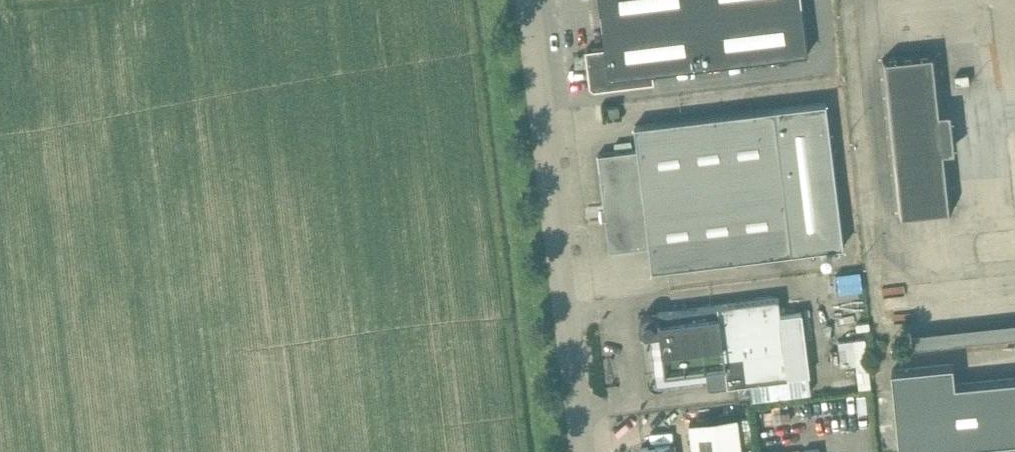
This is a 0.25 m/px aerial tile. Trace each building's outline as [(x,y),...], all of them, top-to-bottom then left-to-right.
[(605,47),(586,50),(590,86),(595,90),(655,83),(654,72),(809,53),(803,0),(600,0),(605,47)] [(902,217),(956,211),(939,56),(886,62),(902,217)] [(826,102),(775,108),(655,123),(635,125),(638,149),(599,154),(610,251),(650,246),(653,269),(843,246),(826,102)] [(610,117),(620,116),(619,106),(609,107),(610,117)] [(640,324),(640,325),(640,326),(640,327),(641,328),(641,329),(641,330),(642,330),(643,331),(643,332),(644,332),(645,333),(645,334),(646,334),(647,334),(648,335),(649,335),(650,335),(651,335),(658,384),(678,381),(708,377),(707,368),(726,366),(728,385),(789,378),(809,375),(802,311),(781,313),(779,297),(669,311),(649,314),(648,314),(647,314),(646,314),(646,315),(645,315),(644,316),(643,316),(643,317),(642,318),(641,319),(641,320),(640,321),(640,322),(640,323),(640,324)] [(927,329),(928,346),(1014,338),(1014,320),(927,329)] [(839,339),(842,365),(856,364),(859,387),(872,385),(866,336),(839,339)] [(892,370),(900,451),(1014,441),(1014,378),(956,384),(954,364),(892,370)] [(687,420),(691,451),(741,451),(736,414),(687,420)] [(661,446),(641,448),(642,451),(676,451),(675,444),(661,446)]
